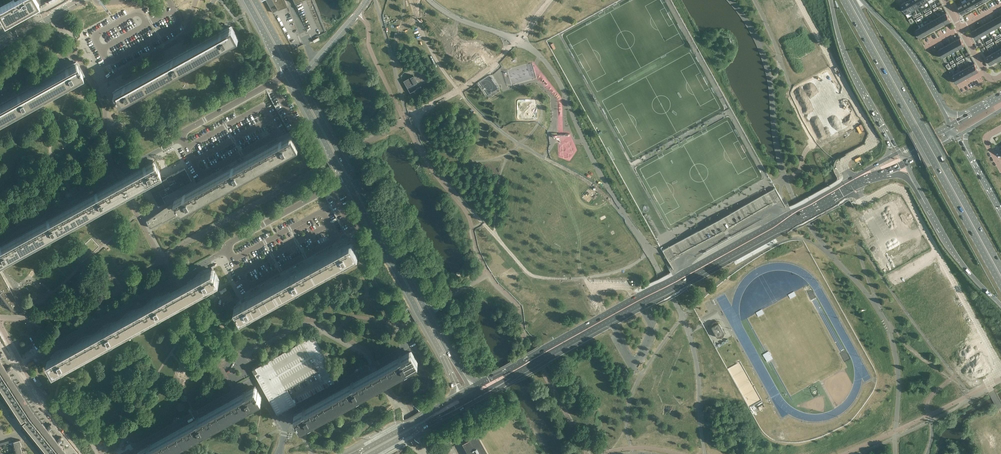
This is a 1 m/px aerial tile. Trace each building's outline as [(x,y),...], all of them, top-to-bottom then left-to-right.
[(1,18),(4,17),(35,0),(0,0),(0,17),(1,18)] [(273,13),(274,12),(273,12),(278,10),(288,6),(285,0),(266,0),(273,13)] [(910,0),(909,0),(905,2),(909,10),(910,10),(914,7),(910,0)] [(916,0),(910,0),(914,7),(915,9),(920,7),(918,5),(916,0)] [(967,1),(971,9),(975,6),(972,0),(969,0),(967,1)] [(971,9),(967,1),(962,4),(966,11),(971,9)] [(909,10),(905,2),(901,5),(905,12),(906,14),(911,12),(910,10),(909,10)] [(962,4),(962,3),(957,5),(958,6),(962,14),(966,11),(962,4)] [(951,20),(946,13),(942,15),(946,23),(951,20)] [(946,23),(942,15),(937,18),(941,25),(946,23)] [(941,25),(937,18),(933,20),(937,28),(941,25)] [(998,26),(994,19),(989,21),(994,29),(998,26)] [(937,28),(933,20),(928,23),(933,30),(937,28)] [(994,29),(989,21),(985,24),(989,31),(994,29)] [(933,30),(928,23),(924,25),(928,33),(933,30)] [(989,31),(985,24),(981,26),(985,34),(989,31)] [(928,33),(924,25),(919,28),(924,35),(928,33)] [(122,104),(224,47),(238,39),(231,26),(114,91),(122,104)] [(985,34),(981,26),(976,29),(980,36),(985,34)] [(924,35),(919,28),(915,30),(919,38),(924,35)] [(980,36),(976,29),(971,31),(976,39),(980,36)] [(960,38),(956,40),(960,48),(964,45),(960,38)] [(960,48),(956,40),(951,43),(955,50),(960,48)] [(955,50),(951,43),(947,45),(951,53),(955,50)] [(951,53),(947,45),(942,48),(946,55),(951,53)] [(946,55),(942,48),(938,50),(942,58),(946,55)] [(999,59),(995,52),(990,54),(995,62),(999,59)] [(995,62),(990,54),(986,57),(990,64),(995,62)] [(72,81),(83,75),(76,62),(0,104),(0,121),(72,81)] [(979,71),(974,63),(970,66),(974,73),(979,71)] [(974,73),(970,66),(965,68),(970,76),(974,73)] [(970,76),(965,68),(961,71),(965,78),(970,76)] [(965,78),(961,71),(956,73),(961,81),(965,78)] [(961,81),(956,73),(952,76),(956,83),(961,81)] [(421,86),(418,81),(417,81),(413,75),(403,81),(410,93),(421,86)] [(298,148),(291,136),(283,141),(289,151),(294,148),(296,150),(298,148)] [(274,162),(283,157),(282,155),(289,151),(283,141),(235,167),(241,178),(244,176),(245,178),(253,173),(252,171),(257,169),(259,170),(267,166),(266,163),(272,160),(274,162)] [(160,172),(153,160),(150,162),(150,163),(149,163),(149,164),(150,164),(149,165),(148,165),(145,166),(151,177),(160,172)] [(136,188),(145,183),(145,180),(151,177),(145,166),(142,168),(97,193),(103,204),(106,202),(108,203),(115,199),(115,197),(124,192),(135,186),(136,188)] [(226,188),(235,183),(234,181),(241,178),(235,167),(186,194),(192,204),(195,203),(197,204),(205,200),(204,198),(209,195),(211,197),(215,194),(215,192),(224,187),(226,188)] [(162,196),(191,180),(185,168),(184,168),(172,175),(175,181),(170,184),(166,178),(166,177),(165,177),(165,176),(164,176),(163,176),(162,176),(162,177),(161,177),(161,178),(160,178),(160,179),(160,180),(159,181),(158,182),(157,182),(155,181),(154,183),(155,184),(149,187),(149,188),(149,187),(149,188),(157,203),(159,206),(165,202),(162,196)] [(88,214),(97,209),(97,207),(103,204),(97,193),(49,219),(55,230),(58,228),(60,230),(67,226),(67,224),(72,221),(73,222),(81,218),(81,216),(87,213),(88,214)] [(167,219),(186,208),(187,210),(190,208),(189,206),(192,204),(186,194),(179,198),(179,197),(178,197),(177,197),(174,199),(174,200),(173,200),(174,201),(173,201),(146,221),(150,228),(162,221),(163,221),(166,219),(167,219)] [(854,220),(867,244),(872,241),(860,217),(854,220)] [(40,241),(49,236),(49,234),(55,230),(49,219),(1,246),(7,257),(10,255),(12,257),(19,252),(19,250),(24,248),(25,249),(30,247),(29,244),(39,239),(40,241)] [(316,283),(313,277),(331,267),(335,273),(342,269),(339,263),(344,259),(346,263),(349,261),(348,258),(356,253),(351,244),(348,245),(347,243),(345,244),(344,244),(343,244),(342,244),(341,245),(339,246),(338,246),(337,247),(335,249),(334,249),(333,251),(331,252),(330,253),(329,254),(328,255),(327,255),(326,255),(325,256),(324,256),(323,257),(321,257),(320,257),(319,257),(318,258),(317,258),(316,259),(313,260),(312,261),(311,262),(310,263),(309,264),(307,266),(306,266),(306,267),(305,267),(304,268),(303,269),(301,269),(300,270),(299,270),(298,270),(297,270),(296,270),(295,271),(294,271),(292,272),(291,272),(290,273),(289,273),(288,274),(287,275),(286,276),(285,278),(283,279),(283,280),(282,280),(281,280),(280,281),(279,282),(278,282),(276,283),(275,283),(274,283),(273,284),(271,284),(270,284),(269,285),(267,285),(267,286),(266,286),(265,287),(264,288),(263,289),(262,289),(260,291),(258,293),(257,294),(256,295),(255,295),(254,295),(252,296),(251,297),(248,297),(246,297),(245,298),(244,298),(243,299),(242,299),(241,300),(240,301),(239,302),(238,303),(237,304),(237,305),(234,307),(235,308),(240,317),(240,319),(244,317),(243,316),(248,313),(250,316),(253,314),(251,311),(257,308),(260,314),(268,310),(265,304),(283,293),(287,300),(294,296),(291,289),(296,286),(298,289),(301,288),(299,284),(305,281),(309,288),(316,283)] [(157,321),(153,315),(159,312),(161,315),(164,313),(162,310),(168,307),(171,314),(179,309),(175,303),(189,295),(194,293),(197,299),(205,295),(202,288),(207,285),(209,289),(212,287),(210,284),(216,281),(216,282),(219,280),(219,279),(214,270),(213,268),(210,270),(209,269),(208,269),(207,270),(205,270),(204,270),(203,271),(202,271),(201,272),(200,272),(199,273),(198,274),(197,275),(195,277),(194,278),(192,279),(192,280),(191,280),(190,281),(189,281),(188,282),(189,284),(184,286),(170,294),(169,292),(169,293),(168,293),(166,294),(163,295),(162,296),(159,296),(157,296),(156,297),(155,297),(154,298),(153,298),(152,299),(150,300),(150,301),(149,302),(147,303),(146,305),(145,305),(144,307),(142,307),(142,308),(141,308),(140,308),(138,309),(137,309),(136,309),(135,310),(134,310),(133,310),(131,311),(130,311),(128,313),(126,314),(125,315),(123,317),(121,319),(120,320),(119,320),(118,321),(117,321),(116,322),(115,322),(113,322),(111,323),(109,323),(108,324),(107,324),(106,324),(105,325),(104,325),(102,327),(101,329),(99,330),(98,331),(97,332),(96,333),(95,334),(94,334),(93,335),(92,335),(91,335),(89,336),(87,336),(86,336),(85,337),(84,337),(82,338),(81,338),(79,340),(78,341),(77,342),(75,343),(74,345),(73,345),(72,346),(71,347),(70,347),(68,348),(67,348),(67,349),(66,349),(62,349),(61,350),(60,350),(59,351),(58,351),(57,352),(56,352),(55,353),(54,354),(53,355),(52,355),(51,357),(52,359),(49,361),(54,370),(63,365),(65,368),(67,367),(68,367),(66,363),(71,360),(75,367),(83,363),(79,356),(98,346),(101,352),(109,348),(105,342),(111,339),(113,342),(116,340),(114,337),(119,334),(123,340),(131,336),(127,329),(146,319),(149,326),(157,321)] [(0,271),(0,299),(3,299),(10,307),(9,310),(10,310),(12,310),(14,311),(16,311),(17,311),(19,311),(22,310),(20,307),(0,271)] [(712,328),(716,336),(717,337),(718,337),(719,338),(721,338),(722,337),(723,336),(724,335),(724,334),(724,333),(724,332),(719,324),(719,323),(718,322),(717,322),(716,321),(714,322),(713,322),(712,323),(712,324),(711,326),(712,327),(712,328)] [(338,380),(315,339),(313,335),(261,364),(252,369),(277,414),(278,413),(279,413),(281,412),(282,412),(282,411),(284,410),(288,408),(338,380)] [(763,354),(767,361),(773,358),(769,351),(763,354)] [(368,390),(369,389),(370,388),(371,388),(373,387),(374,387),(373,385),(377,383),(377,382),(383,379),(386,377),(391,375),(392,377),(393,376),(394,375),(396,374),(397,374),(398,373),(399,373),(400,373),(401,373),(402,373),(403,372),(404,372),(405,372),(406,371),(407,371),(408,370),(410,369),(411,368),(412,367),(413,366),(414,365),(413,363),(416,361),(411,352),(402,357),(401,355),(398,357),(399,358),(386,366),(381,368),(378,370),(372,374),(372,373),(354,383),(353,382),(350,384),(351,385),(306,410),(305,409),(302,410),(303,411),(297,414),(297,413),(294,415),(294,416),(300,426),(300,427),(303,425),(304,426),(306,426),(307,426),(308,425),(309,425),(310,425),(311,424),(313,423),(314,422),(315,421),(316,421),(317,420),(318,418),(319,417),(320,416),(321,415),(322,415),(323,414),(324,414),(325,414),(326,413),(328,413),(329,413),(330,413),(331,412),(332,412),(333,412),(334,411),(335,411),(336,410),(337,410),(338,409),(339,408),(340,408),(340,407),(342,405),(343,404),(344,403),(345,402),(346,402),(347,401),(348,401),(349,400),(350,400),(352,400),(354,399),(355,399),(356,399),(357,398),(358,398),(359,398),(360,397),(361,397),(362,396),(362,395),(363,395),(364,394),(366,392),(367,391),(368,390)] [(8,373),(7,371),(12,368),(11,366),(6,369),(2,363),(0,365),(0,382),(10,375),(8,373)] [(16,385),(10,375),(0,382),(0,390),(0,389),(5,396),(18,388),(16,385)] [(223,421),(224,421),(225,421),(226,420),(227,420),(228,420),(229,419),(230,419),(231,418),(233,417),(234,415),(235,414),(236,413),(237,412),(238,411),(239,410),(240,410),(241,410),(242,409),(243,409),(245,408),(247,408),(248,408),(250,407),(251,407),(252,406),(253,406),(255,405),(256,404),(257,403),(258,401),(259,401),(258,400),(262,398),(261,397),(256,388),(256,387),(255,386),(252,388),(253,389),(247,392),(247,391),(244,392),(244,394),(199,419),(198,417),(195,419),(196,420),(151,445),(150,444),(147,446),(148,447),(140,452),(141,453),(163,453),(164,453),(165,452),(166,451),(167,450),(169,450),(170,449),(171,449),(172,449),(173,448),(174,448),(175,448),(176,448),(177,447),(178,447),(179,447),(180,446),(181,446),(182,445),(183,444),(184,444),(185,443),(186,442),(187,441),(187,440),(188,439),(189,438),(190,438),(191,437),(193,436),(194,436),(195,436),(196,435),(197,435),(200,435),(201,434),(202,434),(203,433),(204,433),(205,432),(206,432),(207,431),(208,431),(209,430),(209,429),(210,428),(211,428),(212,426),(213,426),(214,425),(215,424),(216,423),(217,423),(218,422),(219,422),(220,422),(222,422),(223,421)] [(34,412),(32,409),(18,388),(5,396),(8,400),(7,401),(8,402),(15,412),(15,413),(16,414),(17,415),(17,417),(18,416),(21,421),(21,420),(22,422),(25,426),(25,427),(25,428),(26,427),(31,434),(44,424),(34,412)] [(59,444),(58,442),(63,439),(61,437),(57,440),(48,430),(53,426),(51,424),(47,428),(44,424),(31,434),(34,437),(34,438),(35,439),(36,440),(37,441),(43,449),(44,450),(45,451),(45,452),(46,453),(46,452),(48,453),(68,453),(59,444)] [(478,434),(462,443),(469,453),(489,453),(478,434)] [(21,445),(20,440),(19,439),(14,441),(10,442),(12,448),(13,448),(20,446),(21,445)]
